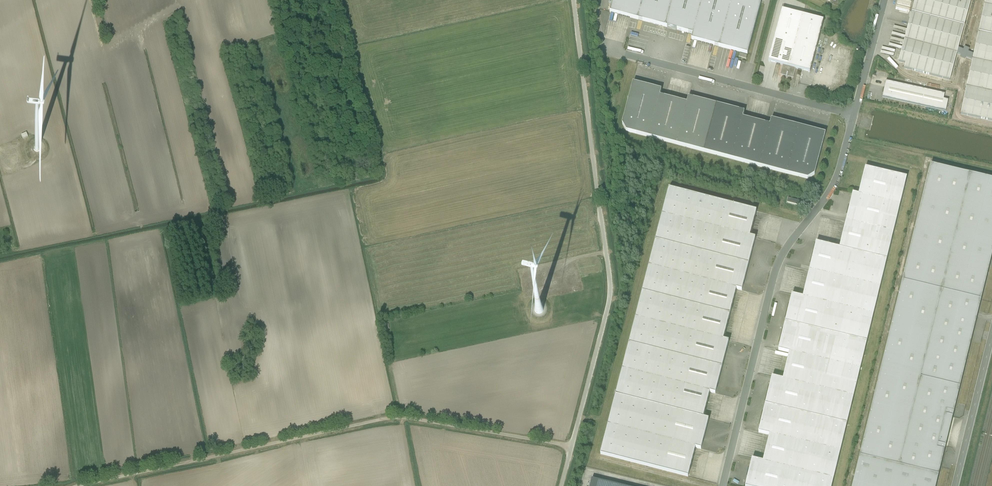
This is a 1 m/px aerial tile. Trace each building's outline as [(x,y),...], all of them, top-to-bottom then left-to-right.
[(749,54),(762,2),(753,0),(616,0),(613,15),(696,35),(694,41),(749,54)] [(900,64),(907,66),(906,70),(952,82),(974,0),(917,0),(900,64)] [(980,33),(991,36),(991,7),(986,6),(980,33)] [(812,74),(824,21),(782,11),(770,63),(784,66),(781,79),(795,82),(797,70),(812,74)] [(974,61),(991,65),(991,36),(980,33),(974,61)] [(968,88),(991,93),(991,65),(974,61),(968,88)] [(885,81),(881,97),(945,111),(948,100),(942,99),(944,94),(885,81)] [(741,118),(743,112),(686,98),(685,103),(658,96),(660,90),(631,82),(620,124),(623,130),(626,131),(806,179),(814,175),(824,134),(770,120),(768,125),(741,118)] [(962,116),(991,122),(991,93),(968,88),(962,116)] [(30,147),(30,148),(30,149),(30,150),(30,151),(31,151),(31,152),(32,152),(32,153),(33,153),(33,154),(34,154),(34,155),(35,155),(36,155),(37,155),(38,155),(38,156),(39,156),(39,155),(40,155),(41,155),(42,155),(42,154),(43,154),(44,154),(44,153),(45,153),(45,152),(46,151),(46,150),(46,149),(47,149),(47,148),(47,147),(47,146),(47,145),(47,144),(46,144),(46,143),(46,142),(45,142),(45,141),(44,141),(44,140),(43,140),(43,139),(42,139),(41,139),(40,138),(39,138),(38,138),(37,138),(36,138),(36,139),(35,139),(34,139),(34,140),(33,140),(32,140),(32,141),(31,141),(31,142),(31,143),(30,143),(30,144),(30,145),(30,146),(30,147)] [(930,166),(859,458),(938,477),(991,255),(991,181),(930,166)] [(906,178),(865,168),(859,197),(854,196),(840,250),(816,245),(803,299),(791,297),(778,351),(790,354),(783,382),(771,379),(758,434),(769,437),(762,464),(752,462),(746,485),(832,485),(906,178)] [(755,212),(668,190),(600,454),(687,476),(695,448),(699,450),(707,420),(702,419),(709,393),(714,394),(727,343),(721,341),(735,288),(741,289),(754,238),(749,237),(755,212)]
